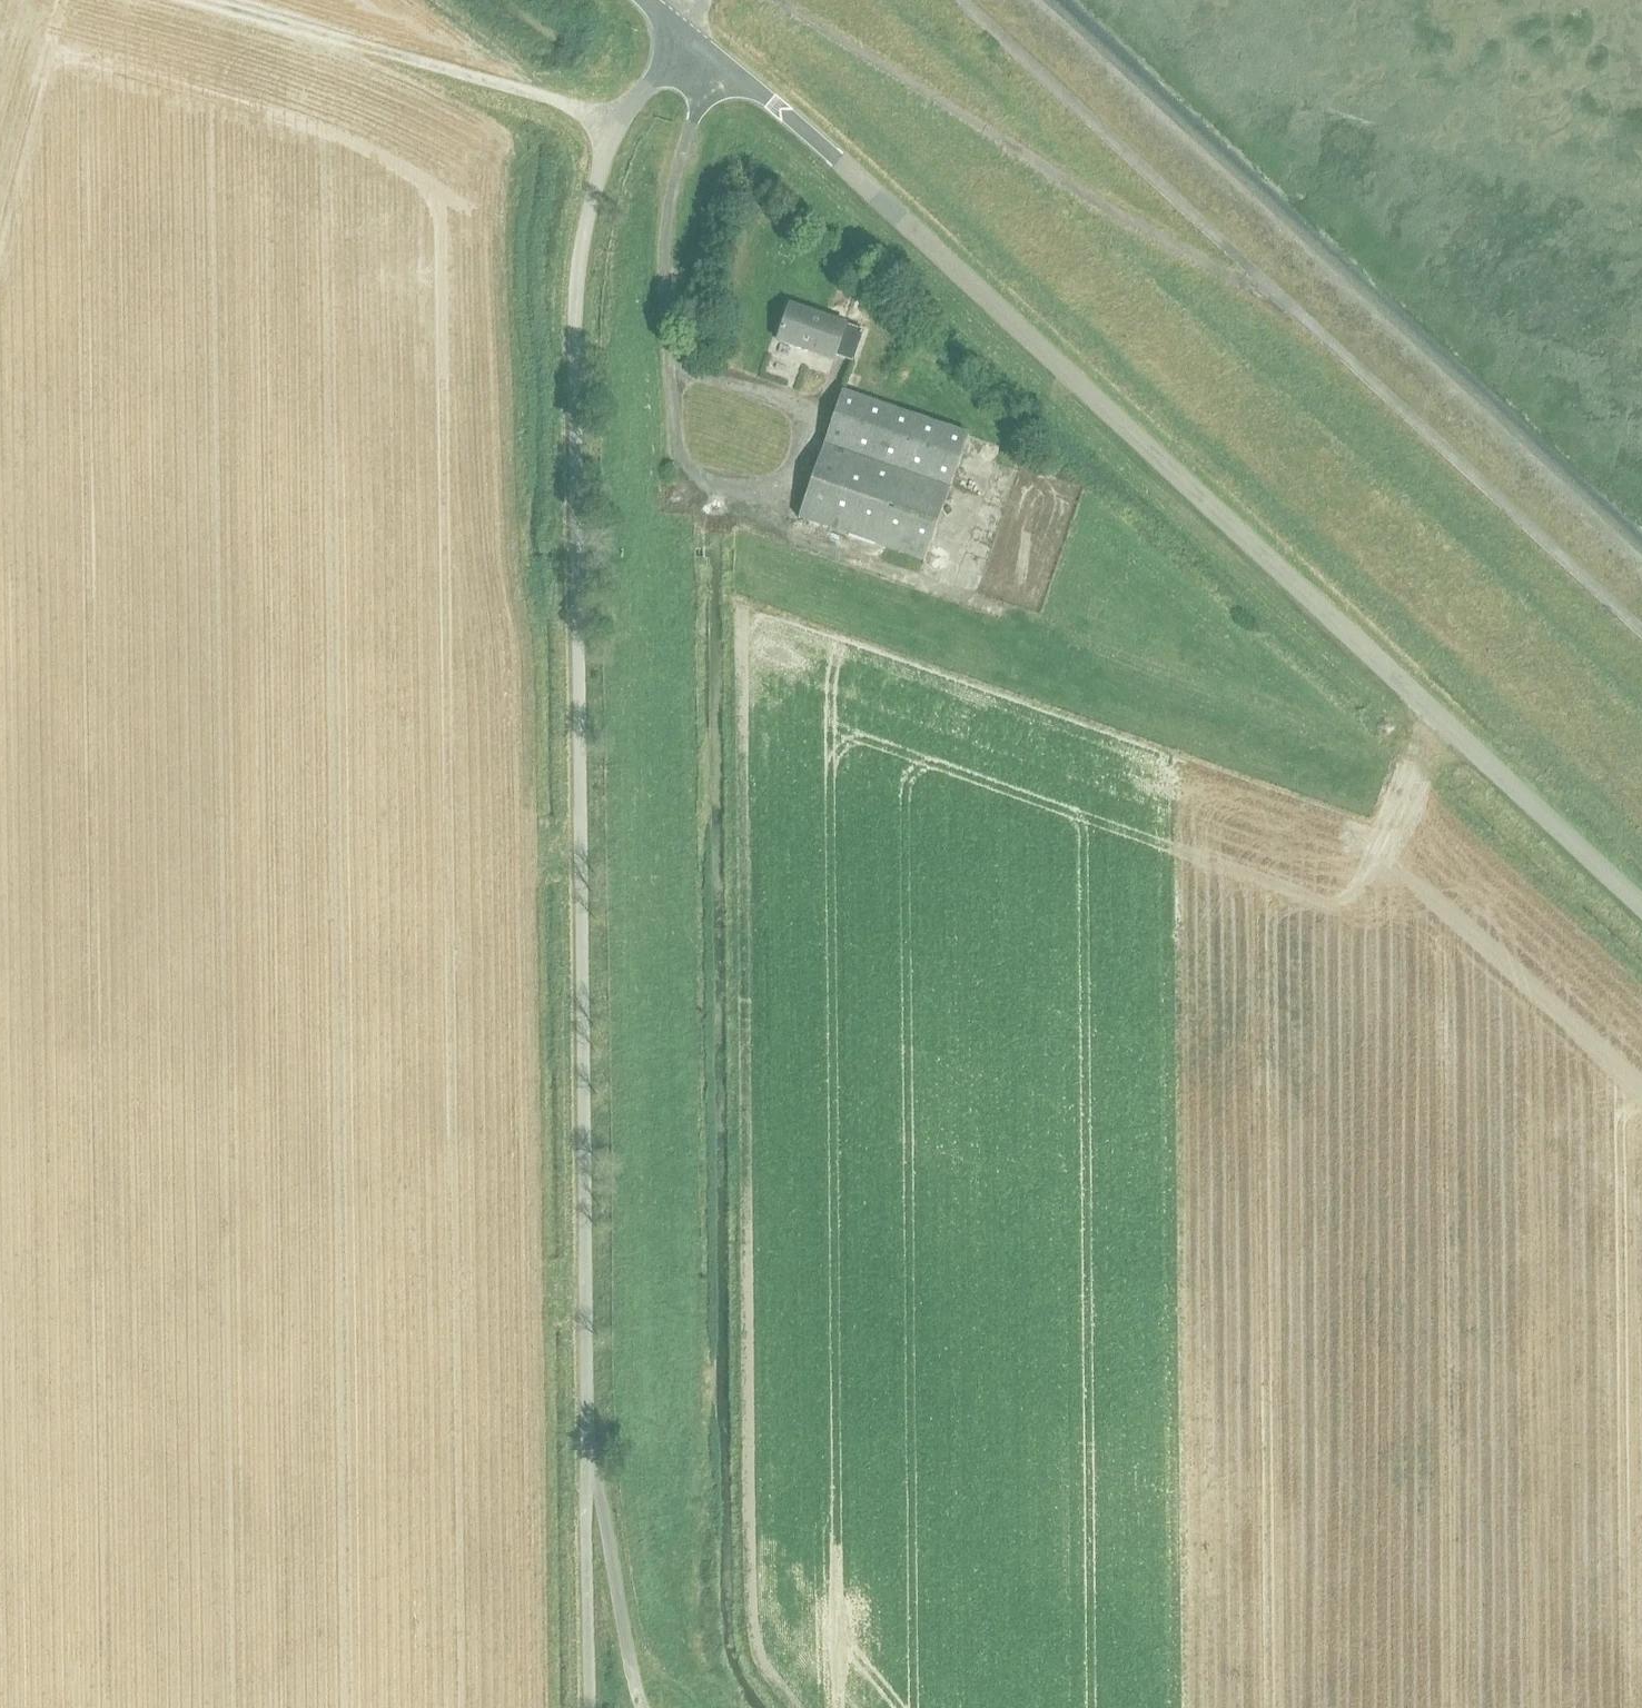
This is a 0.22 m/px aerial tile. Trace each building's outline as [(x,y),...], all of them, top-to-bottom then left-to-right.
[(835,356),(851,362),(861,333),(844,327),(845,325),(789,306),(777,341),(833,360),(835,356)] [(765,367),(790,373),(795,352),(770,346),(765,367)] [(798,518),(925,562),(968,435),(842,392),(798,518)]
